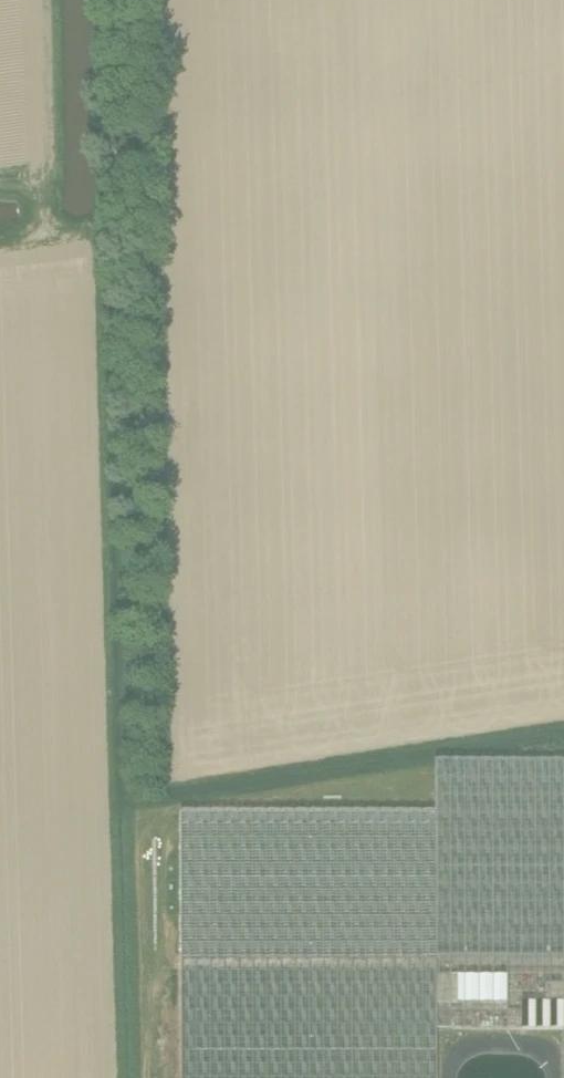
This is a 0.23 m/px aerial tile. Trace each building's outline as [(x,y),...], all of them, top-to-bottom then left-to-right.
[(434,761),(435,810),(179,812),(181,1077),(436,1077),(436,1031),(562,1030),(562,1077),(563,1077),(563,760),(434,761)]
